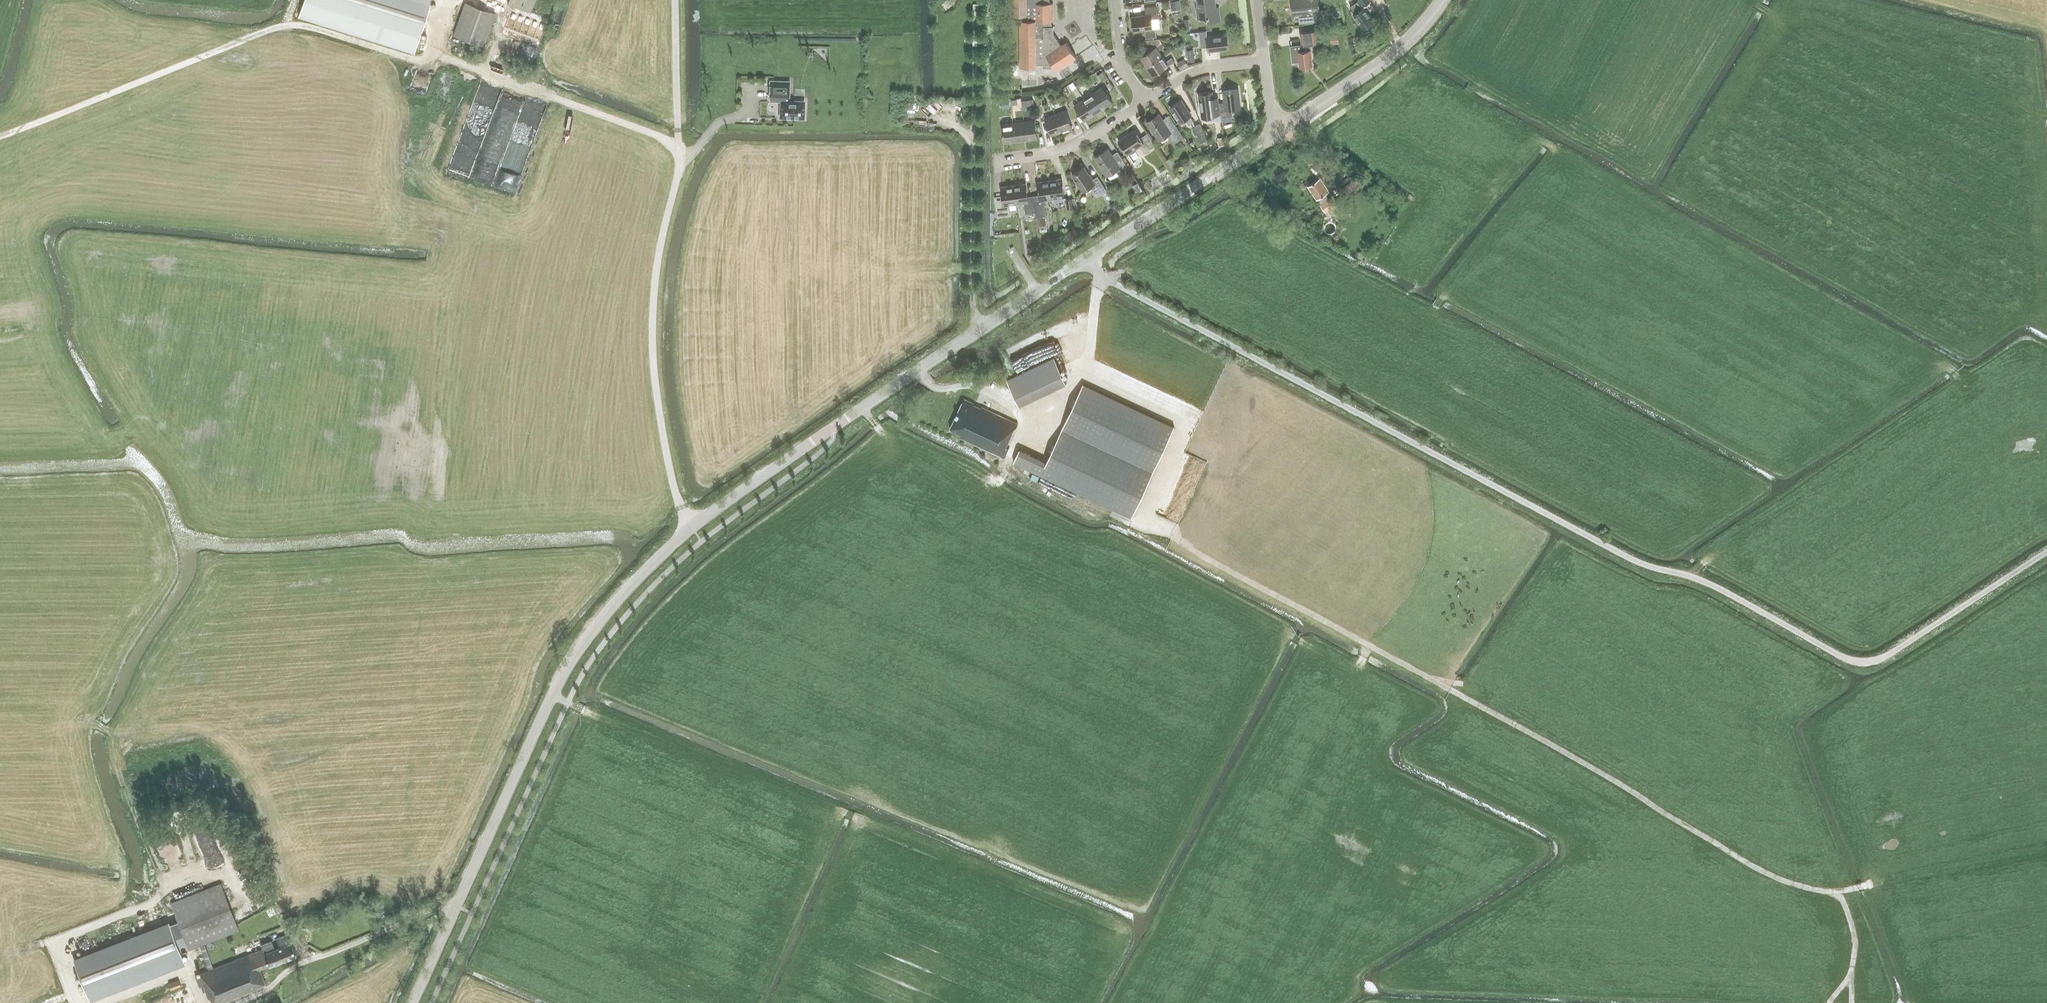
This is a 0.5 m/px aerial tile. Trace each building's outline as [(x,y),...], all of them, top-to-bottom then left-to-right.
[(414,51),(430,0),(304,0),(299,14),(414,51)] [(535,0),(509,0),(508,4),(530,12),(535,0)] [(1050,21),(1053,21),(1053,3),(1050,3),(1050,0),(1011,0),(1011,15),(1025,15),(1025,21),(1020,21),(1020,68),(1036,68),(1036,65),(1043,65),(1043,68),(1054,68),(1056,70),(1076,57),(1066,42),(1061,45),(1053,33),(1053,26),(1050,26),(1050,21)] [(1220,20),(1219,7),(1216,8),(1215,0),(1197,0),(1199,18),(1207,17),(1208,22),(1220,20)] [(1292,13),(1301,12),(1301,14),(1298,15),(1298,16),(1301,15),(1301,21),(1328,18),(1327,11),(1328,11),(1328,9),(1319,10),(1318,0),(1291,0),(1292,13)] [(1357,1),(1350,7),(1354,13),(1353,14),(1359,23),(1360,22),(1365,29),(1367,27),(1368,27),(1371,26),(1371,24),(1373,23),(1369,16),(1370,16),(1363,7),(1370,2),(1369,0),(1358,0),(1359,0),(1357,1)] [(496,13),(465,2),(454,35),(484,45),(496,13)] [(1145,30),(1146,38),(1156,37),(1155,29),(1153,29),(1152,20),(1160,19),(1158,5),(1144,7),(1145,15),(1132,17),(1134,32),(1145,30)] [(1208,51),(1229,49),(1227,35),(1207,37),(1206,31),(1199,32),(1201,47),(1208,47),(1208,51)] [(1294,61),(1299,60),(1300,67),(1301,67),(1303,68),(1304,68),(1306,68),(1307,67),(1312,66),(1310,45),(1316,44),(1314,31),(1300,32),(1302,45),(1302,48),(1292,49),(1291,40),(1293,64),(1294,64),(1294,61)] [(1338,43),(1337,34),(1329,35),(1330,44),(1338,43)] [(1140,57),(1146,66),(1162,56),(1158,50),(1165,47),(1159,39),(1146,40),(1147,47),(1152,47),(1153,48),(1140,57)] [(1162,56),(1146,66),(1153,76),(1174,62),(1172,58),(1166,62),(1162,56)] [(1187,65),(1183,59),(1177,63),(1181,70),(1187,65)] [(1078,87),(1083,84),(1079,78),(1074,82),(1078,87)] [(782,101),(781,101),(781,117),(803,118),(804,102),(788,101),(788,97),(789,97),(790,81),(770,81),(770,86),(770,92),(769,97),(782,97),(782,101)] [(1076,89),(1073,84),(1068,87),(1071,92),(1076,89)] [(1093,93),(1103,109),(1112,103),(1102,87),(1093,93)] [(1231,109),(1240,108),(1237,89),(1223,90),(1225,102),(1219,103),(1221,117),(1232,116),(1231,109)] [(1212,98),(1212,92),(1199,93),(1201,111),(1208,110),(1210,122),(1221,120),(1218,97),(1212,98)] [(1084,99),(1094,115),(1103,109),(1093,93),(1084,99)] [(1001,107),(1009,106),(1008,99),(1000,100),(1001,107)] [(1085,121),(1094,115),(1084,99),(1074,105),(1085,121)] [(1189,125),(1194,122),(1190,116),(1191,115),(1181,100),(1170,108),(1180,123),(1185,119),(1189,125)] [(1055,114),(1062,132),(1072,128),(1065,110),(1055,114)] [(1051,135),(1062,132),(1055,114),(1045,118),(1051,135)] [(1175,125),(1168,129),(1159,115),(1148,122),(1159,139),(1166,134),(1173,144),(1183,137),(1175,125)] [(1024,122),(1026,140),(1037,139),(1035,120),(1024,122)] [(1013,123),(1015,142),(1026,140),(1024,122),(1013,123)] [(1004,143),(1015,142),(1013,123),(1002,124),(1004,143)] [(1200,124),(1193,127),(1200,143),(1206,140),(1200,124)] [(1144,153),(1155,146),(1147,134),(1140,138),(1135,130),(1118,142),(1127,154),(1139,146),(1144,153)] [(1119,177),(1129,170),(1123,160),(1117,164),(1107,149),(1095,157),(1099,163),(1098,164),(1105,175),(1114,169),(1119,177)] [(1096,196),(1106,190),(1097,176),(1092,180),(1084,167),(1072,175),(1083,191),(1090,186),(1096,196)] [(1339,170),(1336,167),(1332,168),(1330,173),(1334,175),(1338,174),(1339,170)] [(1366,183),(1359,175),(1356,177),(1355,176),(1342,188),(1347,194),(1361,183),(1363,185),(1366,183)] [(1325,211),(1337,203),(1332,196),(1329,199),(1325,193),(1329,191),(1320,178),(1308,186),(1317,199),(1321,204),(1320,204),(1325,211)] [(1050,180),(1052,199),(1064,197),(1062,179),(1050,180)] [(1044,200),(1052,199),(1050,180),(1037,182),(1039,196),(1033,196),(1036,212),(1035,212),(1036,218),(1046,216),(1044,200)] [(1026,214),(1035,212),(1036,212),(1033,196),(1028,197),(1026,183),(1014,185),(1016,204),(1024,203),(1026,214)] [(1009,205),(1016,204),(1014,185),(1001,187),(1003,200),(995,202),(997,217),(1010,216),(1009,205)] [(1076,208),(1075,198),(1066,200),(1067,209),(1076,208)] [(1115,204),(1109,207),(1113,214),(1119,210),(1115,204)] [(1037,266),(1042,263),(1036,254),(1031,258),(1037,266)] [(1019,406),(1067,384),(1054,358),(1007,380),(1019,406)] [(1174,427),(1083,384),(1041,475),(1132,517),(1174,427)] [(974,403),(964,399),(950,428),(962,434),(961,437),(1004,457),(1009,448),(1007,447),(1018,423),(982,407),(981,408),(973,404),(974,403)] [(178,921),(75,961),(90,999),(162,971),(163,973),(185,964),(181,953),(189,950),(200,946),(209,970),(213,969),(204,944),(239,930),(221,884),(171,903),(178,921)] [(213,969),(209,970),(199,974),(195,976),(200,987),(203,986),(208,999),(210,998),(212,1002),(223,1002),(266,986),(260,969),(269,965),(269,966),(296,955),(291,943),(288,944),(285,935),(276,939),(280,947),(274,949),(271,941),(261,945),(263,949),(213,969)] [(171,990),(181,986),(179,980),(168,983),(171,990)]
